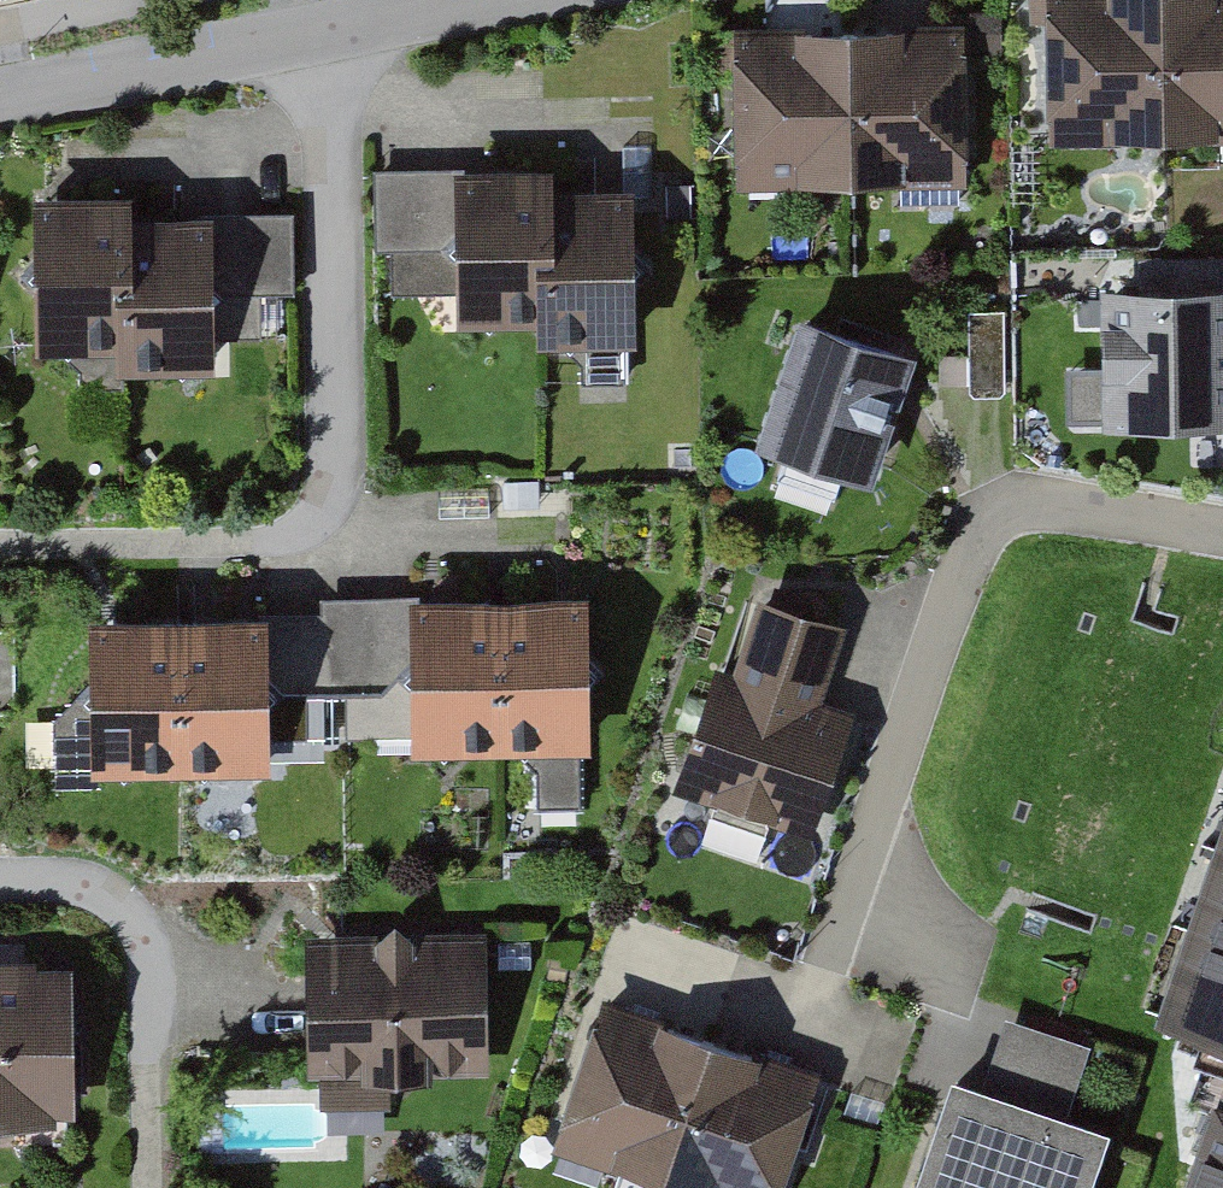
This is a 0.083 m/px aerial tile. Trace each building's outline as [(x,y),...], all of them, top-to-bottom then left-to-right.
[(1037,150),(1222,143),(1222,0),(1032,0),(1037,150)] [(962,28),(728,36),(733,192),(968,184),(962,28)] [(552,164),(374,169),(377,292),(455,290),(456,317),(541,315),(541,340),(635,338),(631,185),(552,187),(552,164)] [(205,211),(23,214),(26,367),(208,364),(205,211)] [(1097,294),(1101,433),(1222,429),(1222,290),(1097,294)] [(907,362),(792,324),(749,450),(864,489),(907,362)] [(847,634),(755,602),(728,681),(710,675),(669,795),(810,843),(854,715),(823,704),(847,634)] [(583,603),(401,606),(403,759),(586,756),(583,603)] [(260,629),(78,632),(81,785),(263,782),(260,629)] [(1138,1047),(1222,1076),(1222,795),(1138,1047)] [(484,943),(304,943),(304,1082),(484,1082),(484,943)] [(0,975),(0,1136),(74,1133),(69,973),(0,975)] [(598,1003),(547,1158),(639,1187),(785,1187),(821,1076),(598,1003)] [(1088,1046),(1005,1018),(993,1052),(982,1087),(1064,1115),(1088,1046)] [(1185,1187),(1222,1187),(1222,1076),(1185,1187)] [(918,1187),(1096,1187),(1115,1134),(1064,1115),(982,1087),(954,1077),(915,1187),(918,1187)] [(324,1098),(227,1097),(226,1138),(324,1139),(324,1098)]
